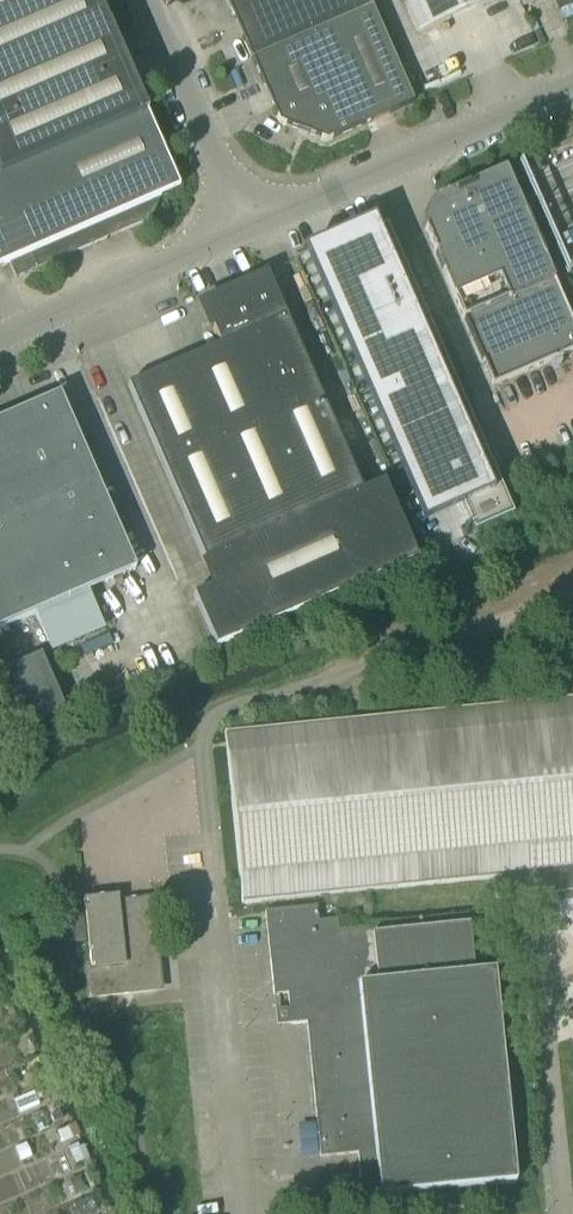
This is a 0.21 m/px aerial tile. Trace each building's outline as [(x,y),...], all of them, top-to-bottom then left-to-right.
[(411,104),(366,0),(223,0),(277,124),(324,143),(411,104)] [(496,0),(404,0),(419,34),(496,0)] [(106,27),(105,28),(0,73),(0,268),(8,264),(14,279),(36,269),(37,269),(151,219),(159,198),(178,190),(170,172),(106,27)] [(572,350),(572,331),(542,259),(523,214),(522,214),(503,170),(467,186),(467,185),(434,199),(439,209),(436,211),(434,215),(432,219),(432,223),(432,226),(422,231),(432,254),(433,254),(451,297),(461,320),(480,362),(480,363),(490,386),(572,350)] [(303,250),(302,250),(324,299),(383,434),(423,524),(462,507),(469,523),(473,533),(513,516),(386,226),(377,230),(373,219),(338,234),(303,250)] [(359,492),(264,274),(240,284),(243,289),(233,294),(235,296),(229,299),(227,296),(201,307),(218,346),(126,386),(213,585),(191,595),(214,647),(415,559),(381,482),(359,492)] [(57,395),(0,420),(0,628),(34,613),(51,653),(104,630),(87,590),(133,570),(57,395)] [(2,673),(24,725),(60,709),(38,657),(2,673)] [(374,717),(223,733),(240,905),(391,889),(498,878),(500,900),(546,895),(547,904),(572,901),(572,697),(374,717)] [(145,949),(155,948),(151,914),(150,899),(144,900),(117,902),(116,896),(115,896),(115,898),(83,901),(83,900),(81,900),(88,967),(84,968),(87,998),(150,992),(145,949)] [(494,998),(492,983),(491,972),(471,974),(467,929),(465,914),(368,924),(369,928),(335,931),(334,919),(316,921),(314,906),(263,911),(271,995),(286,994),(289,1024),(304,1023),(318,1157),(355,1154),(359,1188),(376,1186),(377,1197),(397,1195),(398,1213),(402,1213),(495,1205),(493,1186),(512,1184),(511,1171),(510,1161),(508,1138),(527,1136),(519,1063),(500,1065),(494,998)]
